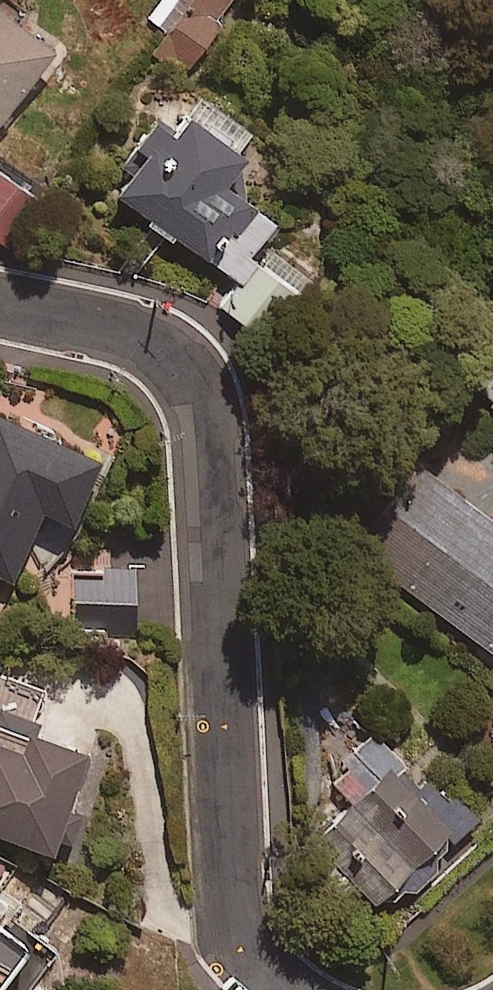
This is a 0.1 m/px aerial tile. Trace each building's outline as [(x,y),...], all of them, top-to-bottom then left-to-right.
[(0,8),(0,130),(53,66),(13,33),(32,11),(18,0),(7,0),(0,8)] [(188,0),(164,0),(149,25),(173,39),(163,57),(193,74),(234,0),(199,0),(196,5),(188,0)] [(248,179),(187,136),(174,154),(152,139),(109,202),(236,290),(274,236),(230,205),(248,179)] [(0,188),(0,257),(4,260),(37,214),(0,188)] [(302,301),(261,268),(223,315),(264,348),(302,301)] [(464,382),(492,404),(492,344),(464,382)] [(0,410),(0,569),(8,572),(37,500),(68,512),(94,447),(0,410)] [(411,452),(347,538),(492,647),(492,513),(411,452)] [(134,631),(132,575),(77,577),(79,633),(134,631)] [(0,687),(0,835),(64,855),(82,796),(63,790),(76,746),(32,732),(42,699),(0,687)] [(386,756),(306,826),(376,906),(479,817),(429,759),(406,779),(386,756)] [(22,946),(0,931),(0,977),(22,946)]
